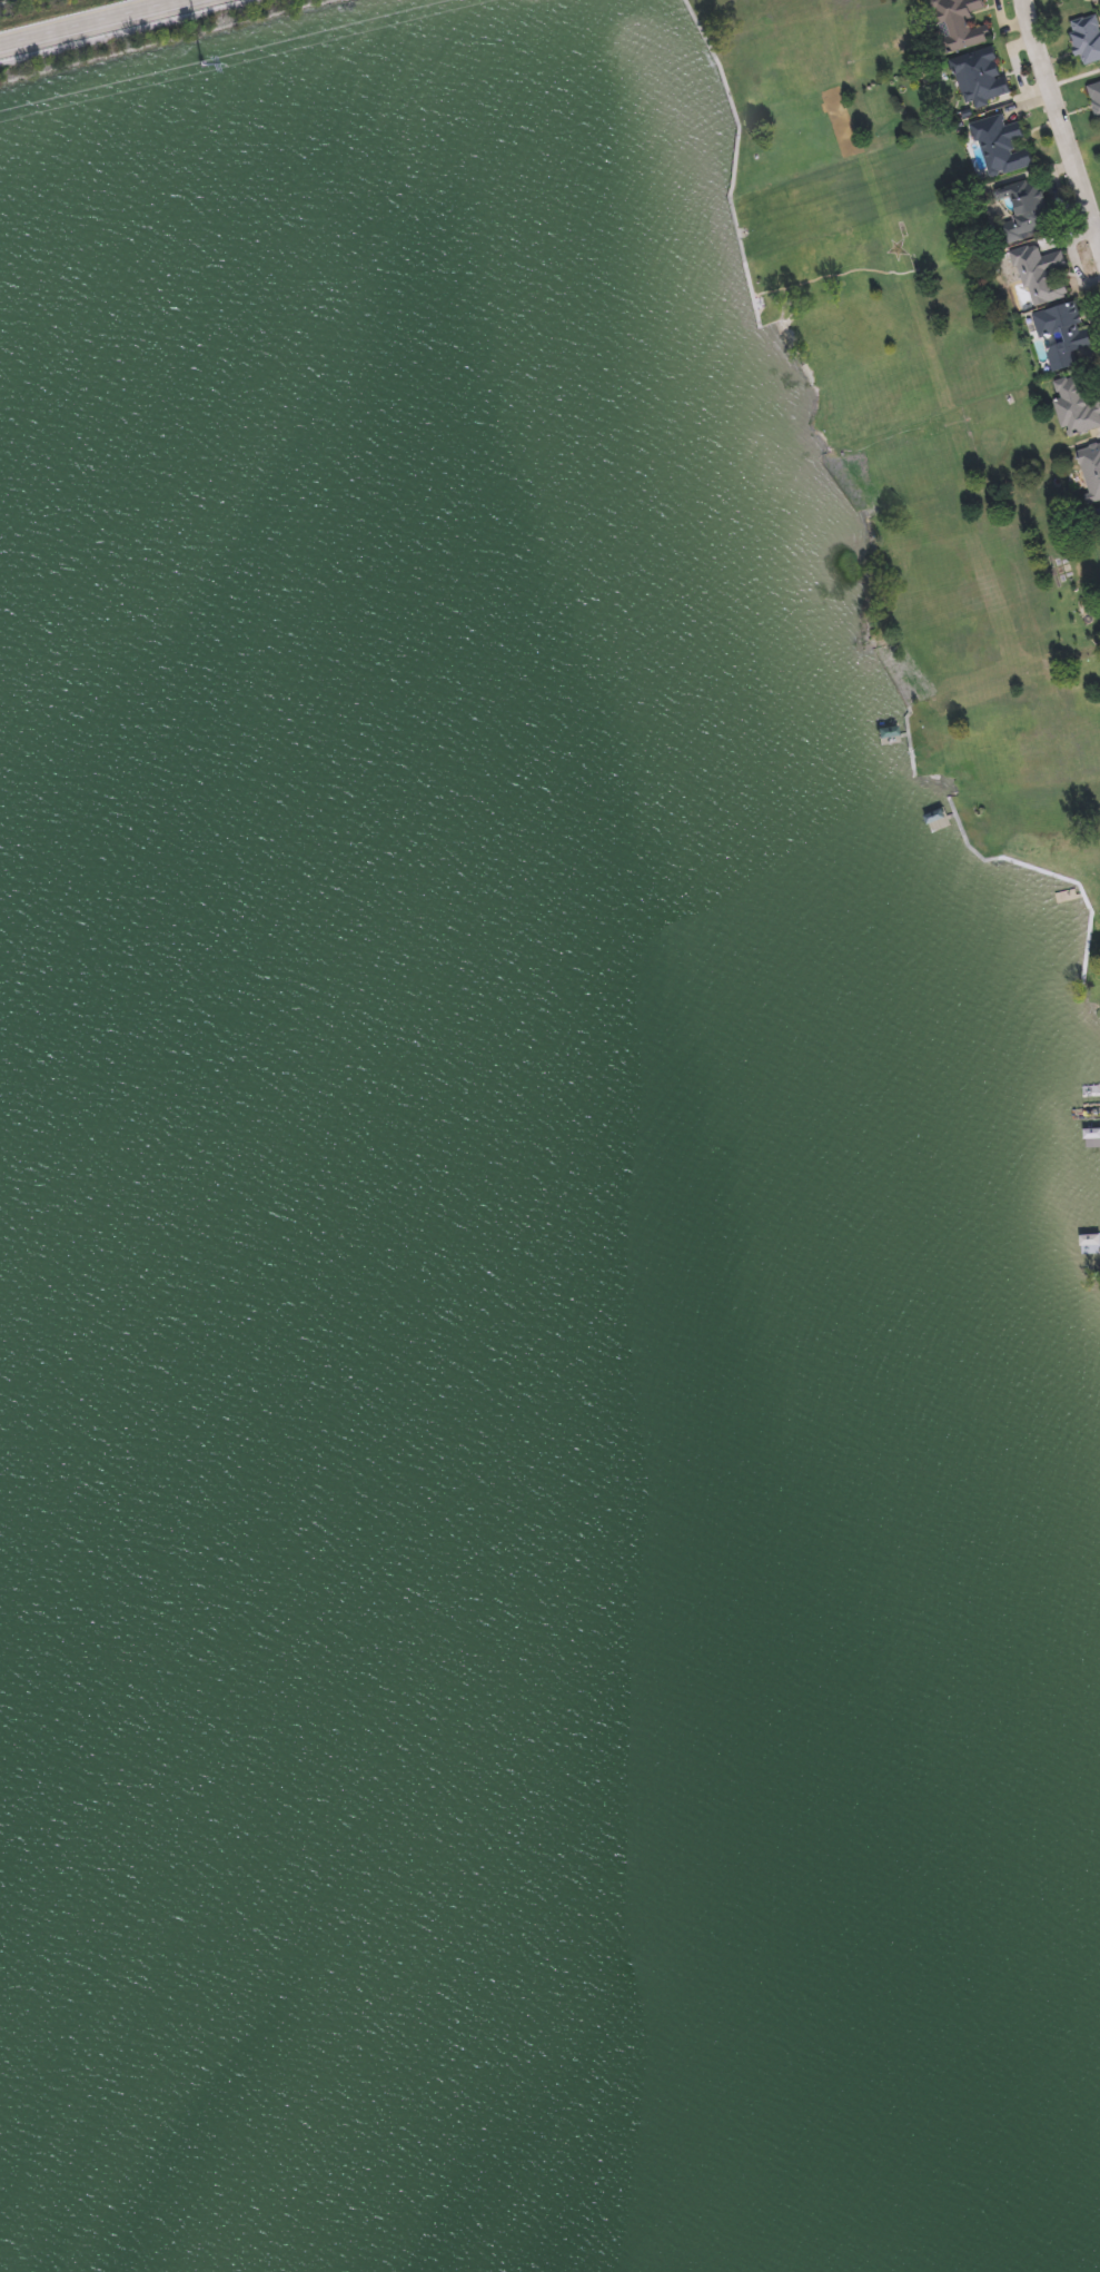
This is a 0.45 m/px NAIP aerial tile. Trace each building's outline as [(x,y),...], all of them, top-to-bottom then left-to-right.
[(969,3),(981,0),(984,11),(979,12),(985,42),(947,52),(933,0),(968,0),(969,3)] [(1097,14),(1099,27),(1099,59),(1078,65),(1068,21),(1097,14)] [(965,110),(950,59),(993,46),(1009,97),(965,110)] [(1088,83),(1099,81),(1099,121),(1096,122),(1088,83)] [(987,178),(972,122),(1017,110),(1031,167),(987,178)] [(1002,243),(998,223),(1014,218),(1010,198),(997,201),(993,189),(1039,178),(1051,230),(1002,243)] [(1011,250),(1037,243),(1040,254),(1060,248),(1066,268),(1056,271),(1063,297),(1029,308),(1011,250)] [(1074,352),(1079,366),(1050,373),(1034,313),(1077,302),(1089,348),(1074,352)] [(1053,385),(1099,374),(1099,414),(1099,418),(1099,428),(1066,436),(1053,385)] [(1074,451),(1099,443),(1099,500),(1090,503),(1074,451)]
